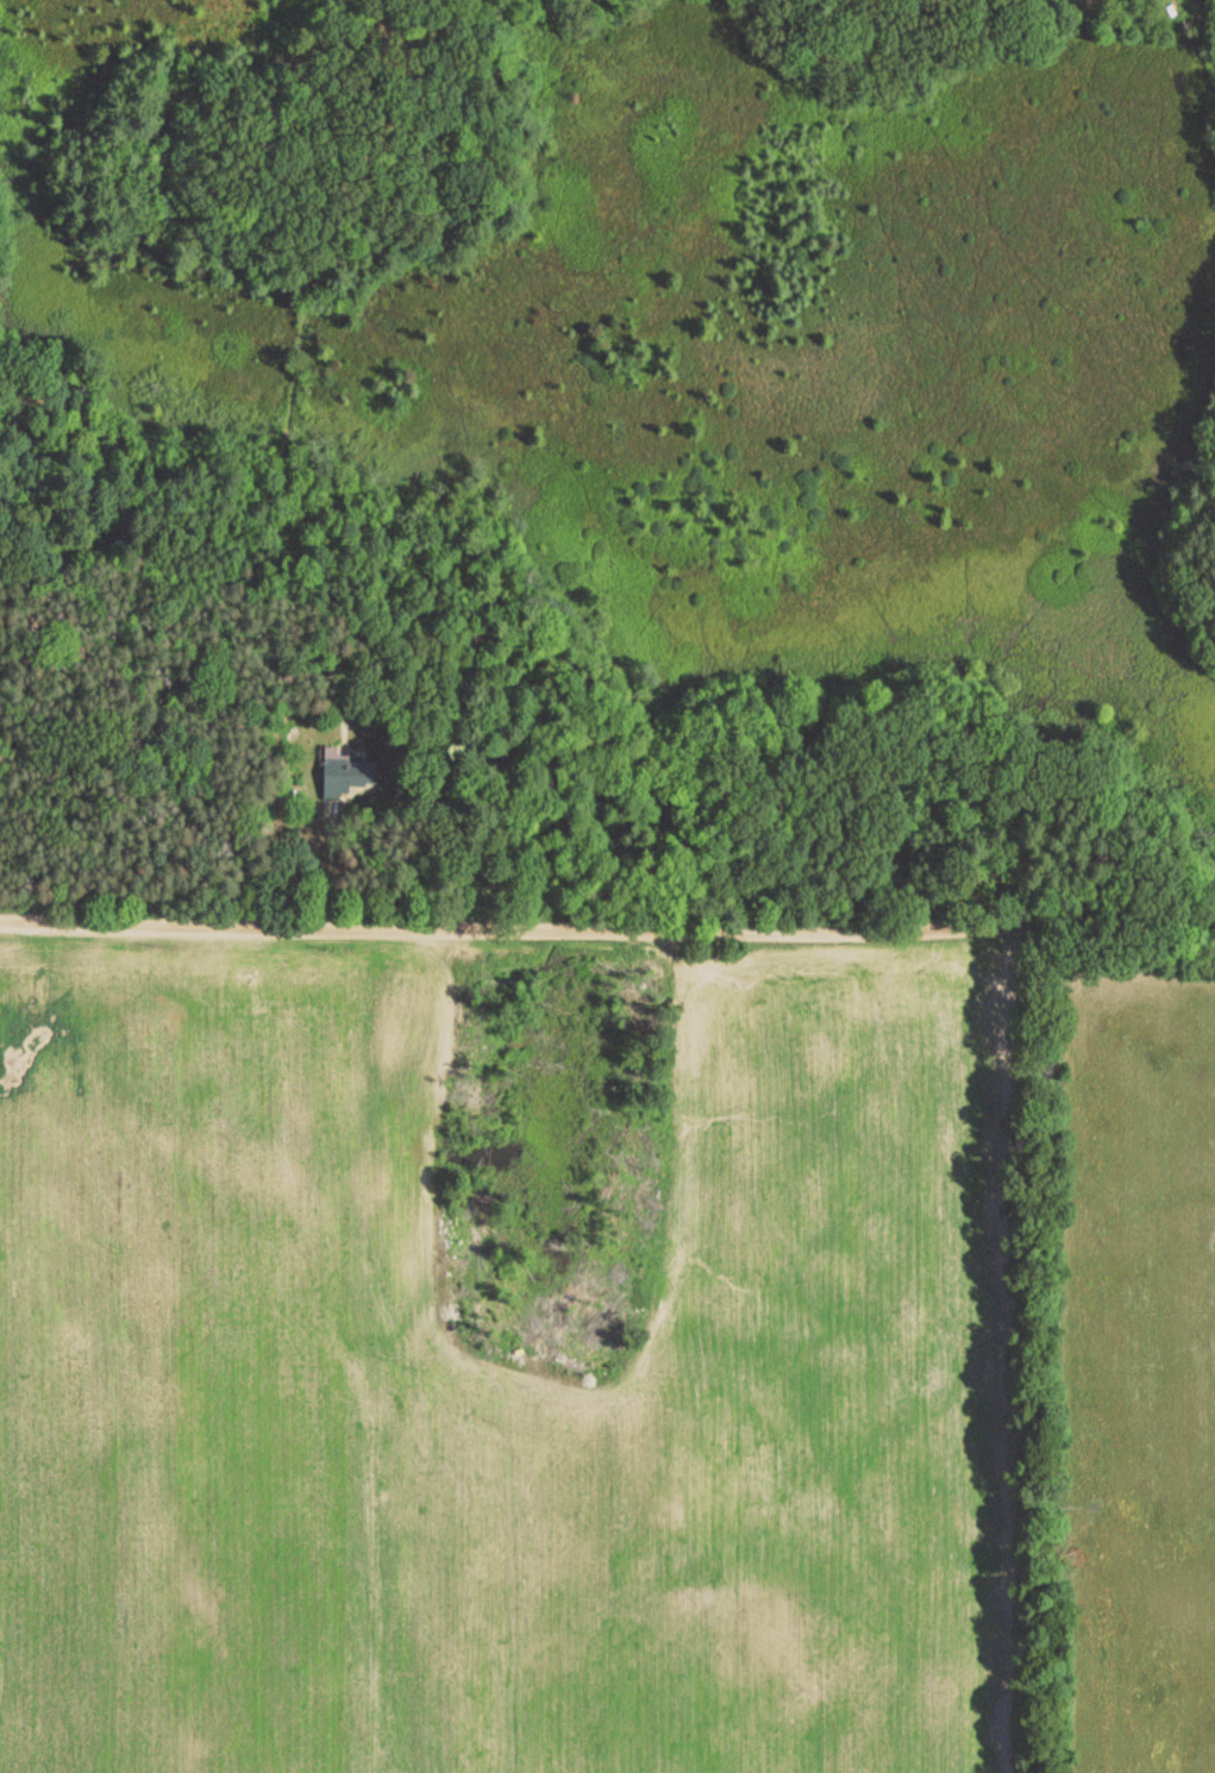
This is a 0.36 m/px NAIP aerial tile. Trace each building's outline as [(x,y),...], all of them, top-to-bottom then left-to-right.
[(327,761),(325,797),(342,797),(343,786),(376,788),(376,763),(327,761)]
